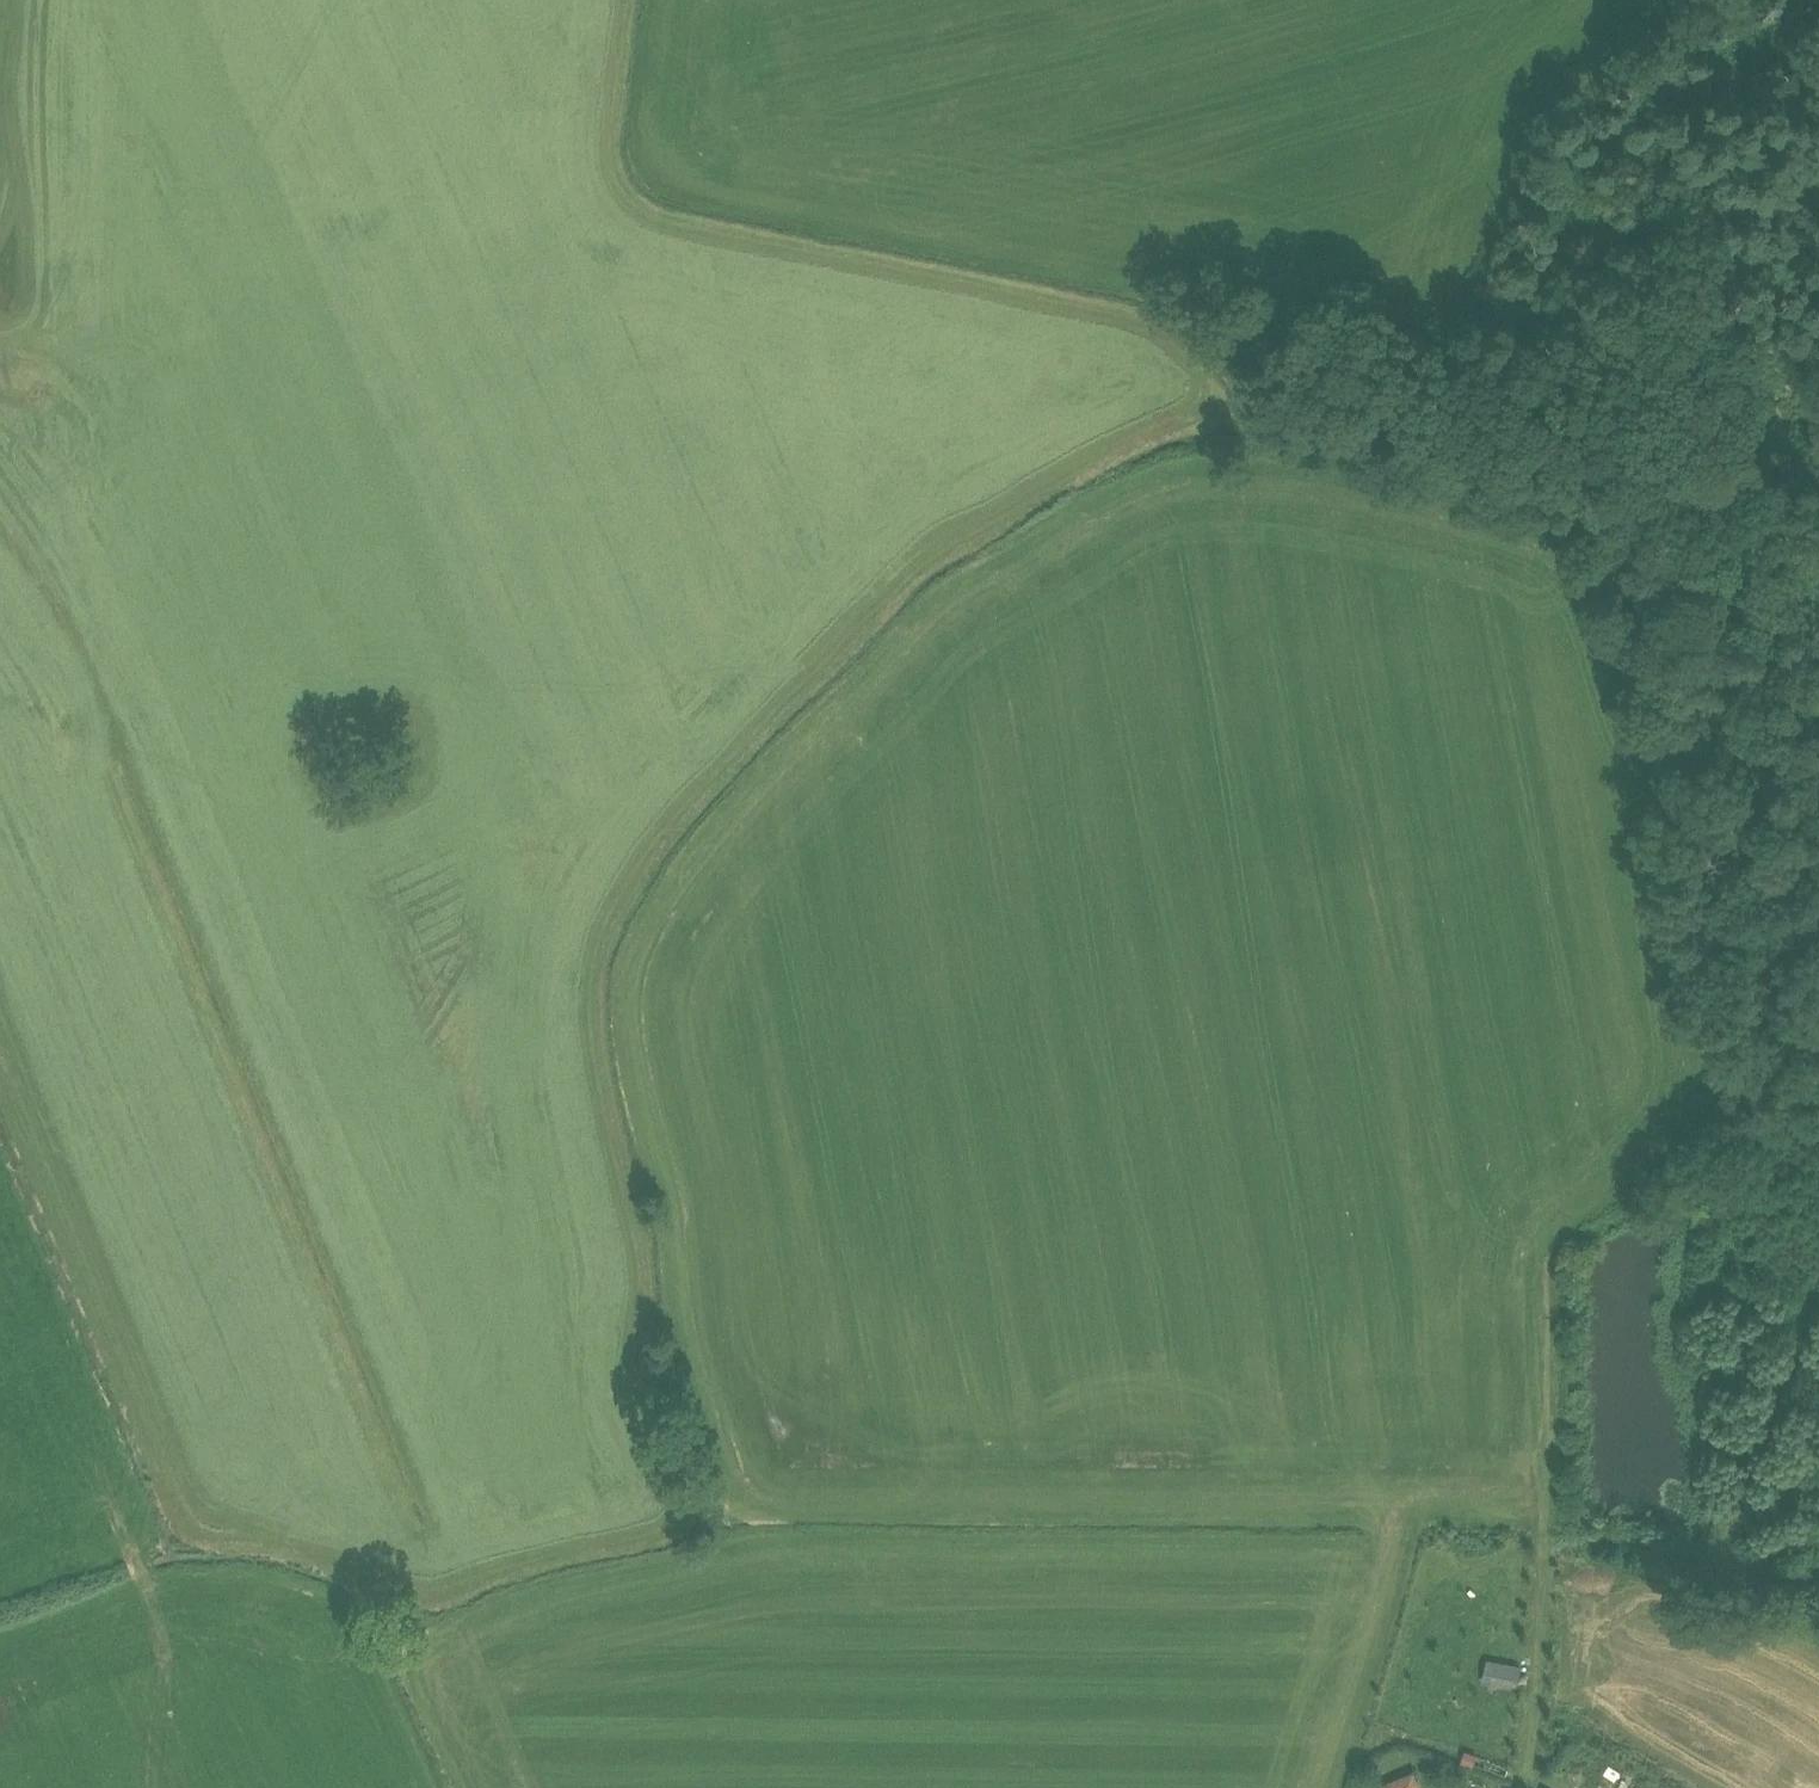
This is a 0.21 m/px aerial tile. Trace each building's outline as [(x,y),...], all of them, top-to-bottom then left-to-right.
[(1517,1669),(1488,1663),(1485,1681),(1514,1686),(1517,1669)] [(1383,1781),(1387,1787),(1409,1787),(1421,1783),(1415,1767),(1383,1781)]
